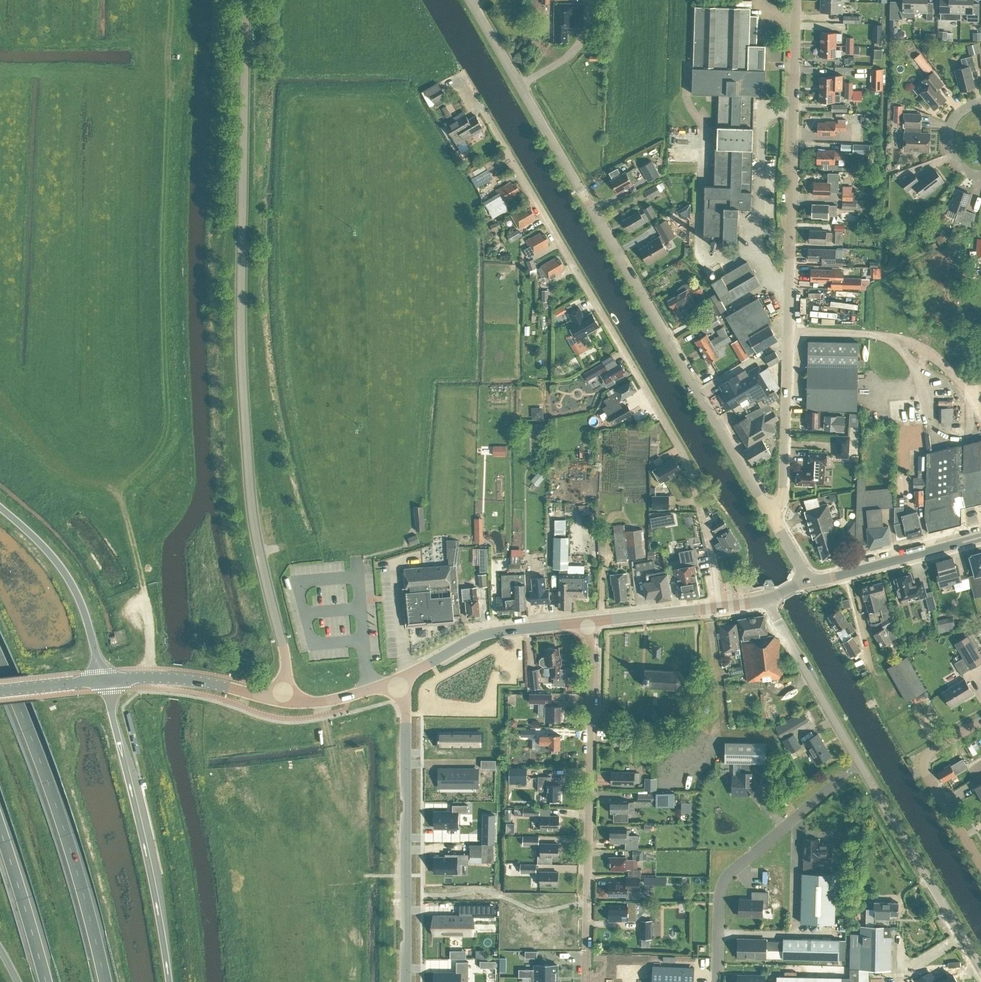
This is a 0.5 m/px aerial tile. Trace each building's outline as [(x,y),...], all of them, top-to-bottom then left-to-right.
[(903,1),(897,1),(897,19),(903,19),(903,17),(915,17),(915,11),(915,0),(903,0),(903,1)] [(915,11),(927,12),(927,20),(933,20),(933,2),(927,2),(927,0),(915,0),(915,11)] [(961,0),(940,0),(940,19),(961,20),(961,13),(961,0)] [(961,13),(967,13),(967,21),(979,21),(979,3),(973,3),(973,0),(961,0),(961,13)] [(821,1),(821,12),(841,12),(842,1),(821,1)] [(576,27),(576,22),(584,22),(584,3),(555,3),(554,42),(568,42),(568,27),(576,27)] [(695,6),(693,68),(692,93),(719,94),(718,126),(717,148),(716,148),(715,186),(705,186),(705,197),(704,235),(724,235),(723,245),(737,245),(738,215),(739,215),(739,208),(751,208),(752,191),(754,95),(765,95),(766,70),(765,70),(766,45),(757,45),(758,15),(750,15),(751,8),(695,6)] [(882,42),(882,32),(873,31),(873,42),(882,42)] [(947,40),(947,31),(938,31),(938,40),(947,40)] [(821,32),(820,44),(836,45),(836,40),(841,40),(842,33),(836,33),(836,32),(821,32)] [(973,41),(980,40),(980,32),(973,32),(973,41)] [(977,43),(967,45),(969,54),(974,53),(974,54),(980,53),(977,43)] [(836,45),(820,44),(820,57),(836,57),(836,56),(841,57),(841,49),(836,49),(836,45)] [(854,45),(846,45),(846,53),(853,53),(859,53),(859,46),(854,46),(854,45)] [(881,59),(882,49),(871,48),(870,58),(881,59)] [(920,53),(914,58),(926,74),(932,69),(920,53)] [(974,87),(970,71),(976,70),(972,56),(961,59),(963,67),(955,69),(961,91),(974,87)] [(883,69),(870,68),(870,90),(883,90),(883,69)] [(937,89),(943,84),(933,72),(922,81),(927,87),(920,93),(934,109),(946,99),(937,89)] [(842,75),(833,75),(833,77),(820,77),(819,89),(842,90),(842,75)] [(424,90),(427,97),(430,95),(436,106),(448,99),(438,82),(424,90)] [(853,90),(853,86),(853,82),(845,82),(845,90),(853,90)] [(835,90),(819,89),(819,102),(835,102),(835,101),(840,102),(840,94),(835,94),(835,90)] [(853,90),(845,90),(845,98),(853,98),(858,98),(858,90),(853,90)] [(894,103),(894,122),(902,122),(902,103),(894,103)] [(483,127),(476,115),(469,120),(464,111),(445,122),(454,138),(453,138),(458,145),(465,141),(464,140),(474,134),(474,133),(483,127)] [(921,114),(904,113),(904,127),(905,127),(905,133),(904,133),(904,149),(913,150),(915,151),(919,152),(920,150),(929,150),(930,134),(918,134),(919,127),(920,127),(921,114)] [(838,119),(838,123),(836,123),(836,121),(826,121),(826,123),(818,123),(818,134),(835,134),(835,130),(846,130),(846,119),(838,119)] [(869,153),(870,144),(853,144),(853,153),(869,153)] [(825,150),(825,152),(818,152),(818,162),(835,163),(835,159),(845,159),(845,152),(835,152),(835,150),(825,150)] [(490,160),(485,164),(488,170),(494,166),(490,160)] [(661,174),(652,160),(640,167),(648,181),(661,174)] [(918,180),(913,173),(901,182),(907,191),(915,185),(924,197),(935,189),(934,188),(944,181),(934,168),(918,180)] [(631,181),(635,178),(631,170),(626,173),(626,172),(611,180),(618,193),(633,184),(631,181)] [(828,173),(828,183),(814,182),(814,195),(822,195),(822,196),(830,196),(830,192),(838,192),(839,173),(828,173)] [(518,192),(520,191),(515,183),(513,184),(511,182),(497,190),(499,193),(503,201),(505,203),(519,195),(518,192)] [(644,192),(648,199),(660,192),(661,191),(661,192),(663,192),(667,190),(662,182),(657,185),(656,185),(644,192)] [(956,189),(952,200),(950,200),(947,208),(958,212),(955,220),(971,226),(975,214),(965,210),(971,194),(956,189)] [(843,192),(842,200),(854,200),(854,199),(857,199),(857,192),(853,192),(843,192)] [(502,211),(495,199),(487,205),(494,216),(502,211)] [(823,218),(828,218),(828,215),(836,215),(837,205),(829,205),(813,204),(812,217),(822,217),(823,218)] [(657,215),(651,205),(643,209),(645,212),(641,214),(639,211),(623,220),(626,225),(625,227),(626,229),(628,229),(629,231),(657,215)] [(519,229),(534,220),(532,218),(535,216),(530,208),(528,210),(526,207),(512,215),(519,229)] [(679,226),(684,223),(679,213),(674,216),(679,226)] [(676,236),(666,220),(656,226),(662,236),(640,249),(648,264),(668,252),(663,243),(676,236)] [(507,235),(511,242),(522,236),(518,230),(518,229),(514,231),(513,229),(508,232),(509,234),(507,235)] [(832,232),(826,232),(826,230),(810,230),(809,243),(826,243),(826,240),(832,240),(832,232)] [(529,257),(534,254),(549,246),(547,243),(549,241),(545,233),(542,235),(541,232),(526,240),(530,246),(524,249),(529,257)] [(939,244),(945,240),(942,234),(936,237),(939,244)] [(835,249),(809,249),(809,259),(817,260),(817,261),(823,261),(823,265),(842,266),(842,259),(835,259),(835,249)] [(541,266),(537,269),(542,277),(546,274),(549,279),(563,271),(562,268),(564,267),(559,259),(557,260),(555,257),(541,266)] [(531,270),(537,267),(533,258),(527,261),(531,270)] [(747,261),(713,281),(725,303),(760,283),(747,261)] [(832,269),(820,269),(820,270),(812,270),(811,279),(824,280),(824,281),(831,281),(831,287),(831,289),(842,289),(842,288),(861,289),(860,290),(864,290),(865,285),(865,284),(866,284),(866,281),(861,280),(861,278),(844,277),(844,272),(840,272),(840,268),(832,268),(832,269)] [(678,290),(680,293),(669,300),(674,308),(674,307),(678,315),(680,316),(686,312),(687,312),(690,310),(697,306),(692,297),(703,291),(698,283),(696,284),(695,284),(693,283),(690,283),(688,283),(684,284),(681,287),(678,290)] [(726,309),(717,293),(707,298),(716,315),(726,309)] [(747,333),(771,319),(758,297),(726,316),(739,338),(747,333)] [(568,312),(573,320),(583,314),(578,307),(568,312)] [(578,319),(568,325),(574,334),(567,337),(576,354),(587,348),(582,339),(578,341),(578,340),(587,335),(586,334),(599,326),(591,313),(579,320),(578,319)] [(704,323),(708,330),(721,323),(716,315),(704,323)] [(747,333),(739,338),(748,354),(756,349),(757,352),(778,339),(769,325),(749,336),(747,333)] [(720,335),(710,341),(706,334),(696,340),(702,351),(728,336),(723,327),(717,330),(720,335)] [(728,336),(702,351),(709,363),(719,356),(715,349),(731,340),(728,336)] [(858,343),(808,341),(807,409),(857,410),(858,343)] [(742,361),(749,356),(744,346),(736,351),(742,361)] [(775,351),(764,357),(770,366),(780,360),(775,351)] [(607,368),(607,369),(603,362),(584,373),(590,383),(597,378),(596,375),(600,373),(605,381),(603,382),(606,386),(607,385),(608,387),(615,382),(614,380),(622,376),(621,374),(625,371),(621,363),(608,371),(607,368)] [(751,412),(769,403),(779,397),(775,389),(773,390),(759,365),(749,371),(750,373),(748,374),(745,370),(720,385),(723,390),(722,390),(723,391),(718,394),(727,410),(732,407),(732,408),(741,402),(743,406),(757,397),(758,400),(763,397),(767,403),(751,412)] [(604,400),(608,405),(603,408),(613,424),(632,413),(627,406),(622,408),(618,400),(620,398),(621,400),(622,399),(624,398),(625,397),(636,390),(631,381),(615,390),(616,392),(604,400)] [(746,415),(747,417),(734,425),(748,447),(745,450),(753,465),(771,454),(762,439),(776,431),(772,424),(779,419),(769,403),(751,412),(746,415)] [(532,419),(544,418),(543,407),(532,407),(532,419)] [(939,421),(951,420),(951,408),(939,408),(939,421)] [(807,410),(806,427),(818,428),(819,411),(807,410)] [(859,413),(850,413),(850,425),(859,425),(859,413)] [(844,431),(845,417),(825,415),(824,429),(844,431)] [(542,423),(534,424),(534,434),(543,434),(542,423)] [(850,437),(839,437),(838,456),(849,457),(850,437)] [(927,489),(926,489),(926,497),(925,497),(925,516),(929,532),(961,524),(962,508),(965,507),(963,490),(964,472),(980,468),(980,456),(980,440),(927,453),(926,480),(927,489)] [(980,440),(980,456),(980,468),(964,472),(963,490),(965,507),(978,504),(978,506),(980,505),(980,440)] [(495,453),(509,454),(509,444),(495,443),(495,453)] [(579,448),(580,460),(594,460),(593,447),(579,448)] [(798,482),(798,484),(814,485),(814,483),(823,483),(824,464),(826,464),(827,453),(810,452),(809,463),(811,463),(810,471),(798,470),(798,476),(797,477),(797,480),(798,482)] [(918,469),(926,469),(926,455),(918,455),(918,469)] [(660,483),(665,480),(665,481),(682,471),(673,457),(657,466),(658,467),(652,470),(660,483)] [(926,469),(918,469),(918,477),(913,477),(913,489),(926,489),(927,489),(926,480),(926,469)] [(538,485),(545,477),(539,471),(531,480),(538,485)] [(858,479),(857,540),(857,548),(869,546),(869,547),(890,542),(888,525),(883,526),(882,508),(893,507),(893,503),(892,491),(891,488),(866,490),(866,479),(858,479)] [(915,505),(923,505),(923,489),(915,490),(915,505)] [(669,495),(652,495),(652,509),(669,509),(669,495)] [(900,536),(907,534),(908,538),(923,534),(917,511),(903,514),(904,497),(896,497),(896,506),(895,506),(894,524),(897,535),(900,536)] [(831,521),(832,521),(833,520),(827,503),(804,510),(813,538),(816,538),(816,537),(815,535),(824,533),(821,524),(831,521)] [(414,506),(416,530),(425,530),(424,506),(414,506)] [(654,525),(678,523),(677,512),(653,514),(654,525)] [(485,516),(476,516),(477,541),(486,541),(485,516)] [(729,529),(727,526),(723,519),(712,525),(716,532),(718,531),(720,534),(718,535),(728,554),(741,547),(730,528),(729,529)] [(555,535),(566,535),(566,521),(555,521),(555,535)] [(835,532),(832,521),(831,521),(821,524),(824,533),(815,535),(816,537),(816,538),(823,559),(839,554),(832,532),(835,532)] [(625,531),(628,558),(645,556),(642,529),(625,531)] [(416,535),(409,537),(411,545),(419,542),(416,535)] [(589,573),(567,573),(567,568),(568,569),(569,545),(567,545),(567,537),(554,537),(553,568),(561,568),(561,573),(559,573),(559,581),(559,608),(571,608),(571,597),(588,597),(588,581),(589,581),(589,573)] [(447,539),(447,546),(447,558),(453,557),(453,564),(404,568),(406,587),(409,622),(454,618),(454,615),(460,614),(459,600),(458,578),(457,564),(459,563),(459,547),(457,547),(457,539),(447,539)] [(674,568),(680,598),(700,595),(694,565),(697,564),(694,549),(680,552),(683,567),(674,568)] [(973,555),(973,556),(971,556),(975,574),(969,576),(975,597),(980,596),(980,552),(973,555)] [(520,571),(520,556),(511,556),(511,564),(510,564),(510,571),(520,571)] [(968,578),(961,579),(958,565),(955,565),(953,558),(937,562),(940,574),(937,575),(940,587),(954,583),(956,591),(971,587),(968,578)] [(654,560),(636,564),(637,571),(655,568),(654,560)] [(672,598),(667,573),(666,574),(665,571),(646,574),(648,581),(643,582),(646,598),(656,596),(657,601),(672,598)] [(627,572),(611,574),(612,584),(614,584),(614,585),(613,585),(613,590),(614,590),(616,601),(628,600),(626,583),(628,583),(627,572)] [(527,608),(526,573),(520,573),(502,574),(502,595),(497,596),(498,613),(515,612),(514,609),(527,608)] [(487,586),(486,574),(478,574),(479,587),(487,586)] [(913,583),(910,574),(893,579),(895,588),(897,587),(900,598),(915,595),(916,600),(925,597),(929,610),(937,608),(932,591),(926,592),(923,582),(914,585),(913,583)] [(872,627),(881,622),(890,617),(891,616),(882,582),(861,587),(864,599),(865,599),(868,611),(870,619),(869,619),(872,627)] [(550,602),(549,588),(545,589),(545,583),(530,584),(531,590),(532,603),(550,602)] [(480,615),(479,599),(477,599),(476,587),(469,587),(471,600),(466,600),(467,616),(480,615)] [(849,599),(842,600),(844,607),(851,605),(849,599)] [(844,626),(848,633),(854,629),(849,621),(848,622),(840,609),(828,616),(832,622),(831,623),(836,631),(844,626)] [(739,623),(736,623),(740,651),(743,650),(748,681),(784,678),(779,638),(771,635),(768,635),(765,615),(738,619),(739,623)] [(890,617),(881,622),(884,628),(874,633),(882,646),(897,637),(890,625),(894,622),(890,617)] [(939,630),(955,626),(953,617),(937,620),(939,630)] [(740,651),(736,623),(720,625),(724,651),(735,650),(736,654),(740,653),(740,651)] [(840,638),(848,633),(844,626),(836,631),(840,638)] [(955,643),(964,657),(970,668),(980,661),(980,654),(969,634),(955,643)] [(853,636),(843,642),(851,656),(861,650),(853,636)] [(547,649),(546,649),(546,656),(542,657),(539,660),(540,664),(543,666),(546,666),(552,666),(552,678),(560,678),(561,664),(562,664),(562,657),(560,657),(559,648),(554,649),(552,647),(548,647),(547,649)] [(888,668),(906,700),(926,689),(907,656),(888,668)] [(954,663),(961,674),(969,669),(970,668),(964,657),(954,663)] [(728,668),(729,674),(743,672),(742,665),(728,668)] [(537,669),(529,670),(531,688),(539,688),(537,669)] [(683,684),(684,676),(678,671),(645,669),(644,686),(678,688),(683,684)] [(951,707),(973,693),(965,679),(942,692),(951,707)] [(562,719),(562,715),(561,714),(561,706),(551,706),(551,694),(530,693),(530,702),(539,703),(539,715),(549,715),(549,721),(561,721),(561,719),(562,719)] [(781,734),(812,721),(807,710),(776,723),(781,734)] [(528,728),(528,736),(536,737),(536,728),(528,728)] [(440,733),(440,747),(479,747),(479,742),(483,742),(483,734),(440,733)] [(808,749),(804,742),(801,744),(794,733),(782,740),(790,753),(795,750),(797,755),(808,749)] [(804,741),(804,742),(808,749),(817,764),(831,756),(818,733),(804,741)] [(560,749),(560,735),(549,735),(549,736),(540,735),(540,750),(549,751),(549,749),(560,749)] [(755,762),(765,763),(766,743),(725,742),(725,762),(734,762),(741,762),(740,774),(738,776),(734,776),(733,776),(732,794),(748,794),(755,787),(755,762)] [(961,770),(961,769),(966,766),(967,768),(973,765),(968,756),(951,766),(950,764),(944,768),(944,769),(938,773),(943,781),(955,774),(955,773),(961,770)] [(527,767),(510,767),(510,781),(527,781),(527,767)] [(479,770),(447,770),(447,785),(479,785),(479,770)] [(640,782),(640,772),(611,771),(611,784),(622,784),(622,785),(634,786),(634,782),(640,782)] [(551,784),(551,776),(539,776),(538,790),(548,790),(548,800),(559,800),(560,785),(551,784)] [(645,790),(656,790),(657,778),(645,778),(645,790)] [(638,801),(656,802),(656,793),(647,793),(647,791),(638,791),(638,801)] [(674,807),(674,792),(656,792),(656,806),(674,807)] [(611,811),(611,813),(614,813),(614,821),(628,821),(628,813),(634,813),(634,801),(611,801),(611,805),(610,806),(610,810),(611,811)] [(692,811),(692,801),(682,801),(682,811),(692,811)] [(459,827),(459,812),(468,812),(468,804),(453,804),(453,811),(435,811),(435,827),(459,827)] [(559,816),(550,816),(550,807),(514,807),(514,815),(523,815),(523,816),(540,816),(541,816),(541,829),(559,829),(559,816)] [(495,830),(495,814),(483,814),(482,830),(495,830)] [(626,842),(626,848),(639,848),(639,835),(629,835),(629,829),(611,829),(611,831),(609,832),(609,836),(611,836),(611,842),(626,842)] [(523,845),(539,845),(539,836),(523,836),(523,845)] [(819,839),(804,839),(804,857),(805,858),(804,872),(802,872),(801,922),(835,923),(836,873),(812,872),(812,867),(811,867),(811,858),(819,858),(819,856),(832,856),(832,843),(825,843),(824,844),(819,844),(819,839)] [(470,844),(470,856),(482,856),(482,862),(494,862),(494,844),(482,843),(482,844),(470,844)] [(541,843),(541,855),(538,855),(538,863),(552,863),(553,857),(559,857),(559,844),(541,843)] [(636,859),(643,860),(643,850),(633,850),(633,856),(636,856),(636,859)] [(451,857),(436,857),(436,873),(462,873),(462,854),(451,854),(451,857)] [(633,857),(626,857),(610,857),(610,869),(626,869),(628,869),(628,875),(641,875),(641,869),(633,869),(633,857)] [(521,864),(520,873),(536,873),(537,864),(521,864)] [(558,885),(558,872),(541,872),(540,885),(558,885)] [(627,876),(626,882),(610,882),(609,895),(627,895),(627,890),(639,890),(640,877),(627,876)] [(752,899),(740,899),(739,915),(762,916),(762,908),(768,908),(768,892),(753,891),(752,899)] [(851,969),(869,969),(891,970),(892,927),(890,927),(890,915),(898,915),(898,902),(875,902),(874,914),(875,914),(875,926),(861,925),(861,934),(851,934),(851,969)] [(435,924),(435,928),(445,928),(445,932),(467,932),(467,916),(489,916),(489,904),(459,904),(459,916),(434,916),(434,924),(435,924)] [(635,921),(635,906),(610,905),(610,913),(608,915),(608,917),(610,919),(610,920),(635,921)] [(642,946),(650,946),(650,938),(652,938),(652,920),(640,920),(639,938),(642,938),(642,946)] [(767,938),(737,937),(737,959),(766,959),(767,949),(783,950),(783,958),(839,960),(839,939),(783,938),(783,941),(767,940),(767,938)] [(519,977),(531,977),(557,976),(557,964),(535,964),(535,968),(519,968),(519,977)] [(653,968),(653,974),(652,980),(652,981),(692,981),(692,970),(653,968)] [(917,979),(919,981),(958,981),(953,974),(946,978),(942,972),(934,978),(930,971),(917,979)]
